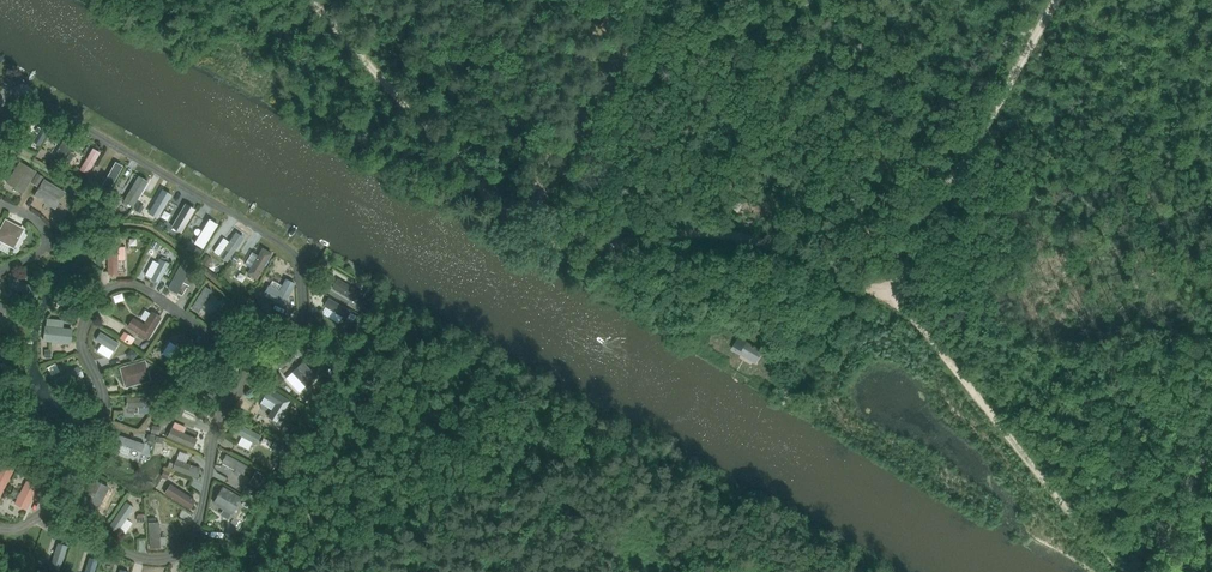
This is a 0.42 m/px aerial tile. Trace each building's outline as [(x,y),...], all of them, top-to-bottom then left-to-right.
[(87,158),(96,163),(101,154),(92,149),(87,158)] [(14,188),(23,193),(35,173),(19,163),(9,178),(17,183),(14,188)] [(106,178),(113,184),(123,170),(116,165),(106,178)] [(137,178),(124,208),(136,213),(148,183),(137,178)] [(44,180),(34,197),(45,204),(48,199),(57,204),(64,193),(44,180)] [(163,193),(148,216),(158,223),(173,200),(163,193)] [(0,230),(0,240),(13,247),(22,230),(5,221),(0,230)] [(212,224),(202,240),(211,246),(221,230),(212,224)] [(232,265),(246,244),(237,238),(223,259),(232,265)] [(212,257),(219,262),(231,247),(224,242),(212,257)] [(264,253),(254,271),(264,277),(274,259),(264,253)] [(153,264),(145,281),(160,287),(168,270),(153,264)] [(290,288),(281,283),(274,296),(263,290),(258,299),(278,309),(290,288)] [(183,304),(190,290),(182,286),(178,294),(172,291),(169,296),(183,304)] [(191,309),(197,316),(212,303),(206,296),(191,309)] [(147,339),(160,318),(151,312),(143,325),(133,319),(128,327),(147,339)] [(45,326),(43,341),(69,344),(71,329),(45,326)] [(132,351),(137,345),(126,336),(121,343),(132,351)] [(761,351),(739,339),(733,350),(754,362),(761,351)] [(135,374),(137,384),(150,380),(145,360),(119,368),(122,378),(135,374)] [(316,376),(303,362),(292,372),(305,386),(316,376)] [(53,365),(46,369),(51,381),(59,378),(53,365)] [(289,401),(269,388),(263,397),(275,404),(268,416),(276,422),(289,401)] [(131,424),(154,420),(150,402),(127,406),(131,424)] [(195,454),(198,445),(185,440),(188,433),(175,429),(169,445),(195,454)] [(249,457),(255,442),(236,434),(231,444),(241,448),(239,453),(249,457)] [(117,455),(141,460),(144,450),(119,444),(117,455)] [(173,476),(198,486),(202,476),(188,471),(191,463),(180,459),(173,476)] [(0,469),(0,494),(12,470),(2,465),(0,469)] [(82,499),(98,507),(108,487),(92,479),(82,499)] [(43,491),(26,482),(14,505),(25,510),(33,495),(39,498),(43,491)] [(222,488),(213,503),(232,513),(240,498),(222,488)] [(166,503),(189,514),(194,504),(171,492),(166,503)] [(134,530),(132,529),(138,515),(126,510),(114,535),(128,541),(134,530)] [(149,554),(163,555),(163,530),(150,530),(149,554)]
